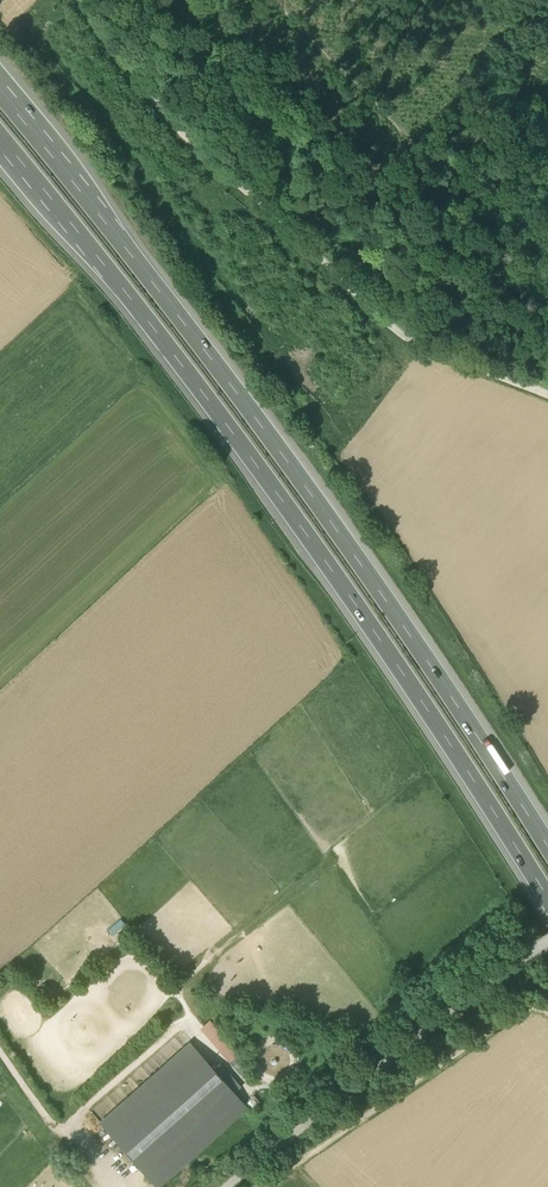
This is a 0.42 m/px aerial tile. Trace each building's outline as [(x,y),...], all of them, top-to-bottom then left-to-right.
[(203,1026),(232,1060),(239,1054),(210,1021),(203,1026)] [(157,1186),(247,1107),(235,1093),(241,1088),(221,1066),(215,1071),(190,1043),(100,1123),(157,1186)] [(249,1066),(239,1054),(232,1060),(243,1072),(249,1066)]
